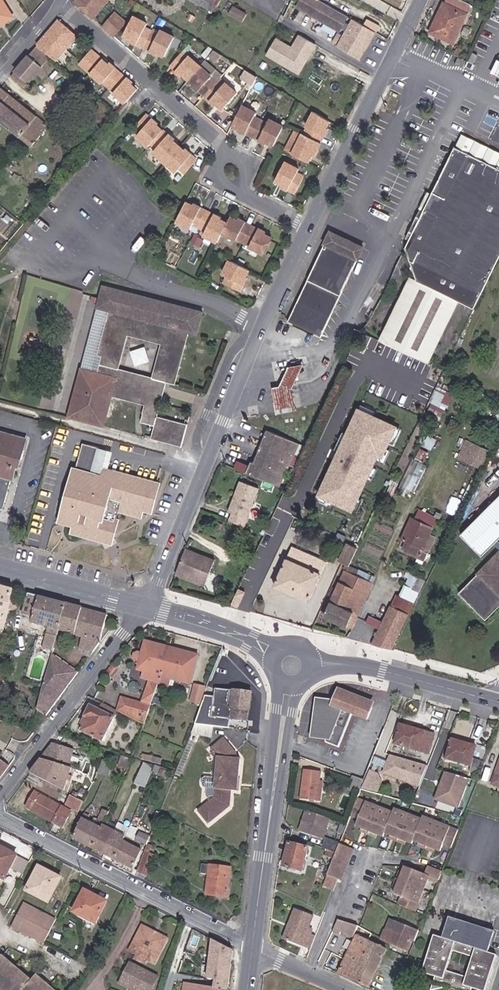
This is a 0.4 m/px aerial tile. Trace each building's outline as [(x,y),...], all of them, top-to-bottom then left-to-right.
[(8,12),(1,0),(0,0),(0,18),(8,12)] [(107,0),(76,0),(74,3),(91,19),(107,0)] [(205,0),(192,0),(209,10),(212,4),(205,0)] [(348,16),(320,0),(304,0),(300,7),(340,30),(348,16)] [(461,0),(447,0),(445,4),(443,3),(429,32),(452,43),(466,14),(466,13),(470,4),(461,0)] [(11,16),(8,12),(0,18),(0,23),(11,16)] [(102,28),(113,37),(125,24),(114,15),(102,28)] [(128,42),(131,43),(144,23),(132,18),(122,37),(129,40),(128,42)] [(343,37),(365,50),(375,32),(353,20),(343,37)] [(76,37),(57,22),(37,46),(50,57),(55,62),(76,37)] [(144,23),(131,43),(136,45),(136,44),(150,50),(149,52),(156,55),(156,54),(163,58),(173,38),(159,31),(157,36),(144,29),(146,25),(144,23)] [(275,35),(264,53),(300,74),(317,44),(297,33),(291,44),(275,35)] [(337,47),(359,60),(365,50),(343,37),(337,47)] [(50,57),(37,46),(11,76),(25,88),(44,65),(50,57)] [(457,47),(453,55),(458,57),(462,50),(457,47)] [(101,60),(91,52),(79,65),(89,74),(101,60)] [(184,58),(179,53),(169,66),(175,70),(174,72),(179,76),(181,74),(192,84),(191,86),(197,91),(198,90),(209,100),(208,101),(214,106),(216,104),(221,109),(234,93),(222,83),(219,87),(211,81),(209,78),(212,75),(188,54),(184,58)] [(466,61),(458,57),(454,65),(463,68),(466,61)] [(105,85),(114,70),(115,68),(108,63),(107,64),(101,60),(89,74),(102,85),(103,83),(105,85)] [(125,104),(137,90),(131,85),(132,83),(126,78),(125,79),(114,70),(105,85),(113,92),(113,94),(125,104)] [(31,147),(48,126),(1,88),(0,89),(0,121),(31,147)] [(254,118),(257,114),(242,107),(233,124),(240,128),(239,130),(246,133),(246,132),(259,139),(258,140),(266,144),(267,142),(273,145),(282,127),(268,120),(266,124),(254,118)] [(327,130),(330,122),(313,112),(306,127),(310,129),(303,141),(299,139),(292,155),(309,164),(313,157),(315,158),(319,151),(317,150),(323,137),(325,138),(328,131),(327,130)] [(150,119),(145,115),(133,129),(138,133),(135,136),(148,147),(150,144),(155,149),(153,153),(176,172),(179,168),(185,173),(196,160),(190,155),(191,154),(185,149),(184,151),(173,142),(174,139),(168,134),(167,135),(156,126),(157,124),(151,118),(150,119)] [(70,147),(74,142),(62,134),(59,138),(70,147)] [(455,148),(498,169),(498,152),(461,134),(455,148)] [(455,148),(405,247),(417,280),(458,300),(474,308),(498,257),(498,169),(455,148)] [(298,177),(300,173),(285,166),(278,182),(284,185),(283,187),(290,191),(291,190),(297,193),(304,180),(298,177)] [(264,254),(271,239),(245,223),(238,219),(237,221),(230,217),(227,223),(220,220),(221,218),(214,214),(213,216),(200,209),(200,207),(193,204),(192,206),(185,202),(175,220),(191,227),(193,223),(205,230),(203,234),(218,241),(222,233),(237,240),(239,236),(251,242),(249,246),(264,254)] [(245,223),(271,239),(272,238),(264,234),(265,232),(258,229),(258,230),(245,223)] [(250,270),(231,261),(224,275),(228,277),(225,283),(239,291),(240,289),(242,290),(244,285),(245,286),(249,278),(247,277),(250,270)] [(410,276),(379,341),(428,363),(434,351),(458,300),(417,280),(410,276)] [(168,310),(142,304),(144,297),(104,286),(102,296),(99,309),(111,312),(98,355),(101,356),(97,371),(93,384),(75,379),(68,406),(85,411),(83,419),(101,425),(110,396),(145,406),(141,420),(154,424),(150,439),(182,448),(187,426),(157,416),(166,383),(175,385),(190,333),(199,335),(203,323),(205,313),(170,304),(168,310)] [(72,297),(67,314),(81,318),(88,292),(81,290),(79,298),(72,297)] [(331,314),(341,294),(336,291),(326,311),(331,314)] [(168,310),(170,304),(144,297),(142,304),(168,310)] [(149,362),(145,347),(130,352),(134,366),(149,362)] [(434,351),(428,363),(444,371),(449,359),(434,351)] [(289,366),(280,386),(291,384),(292,389),(304,364),(289,366)] [(93,384),(97,371),(79,366),(75,379),(93,384)] [(291,384),(280,386),(272,388),(277,414),(295,410),(292,389),(291,384)] [(448,392),(436,386),(428,402),(445,410),(446,407),(447,408),(448,405),(446,404),(451,395),(448,394),(448,392)] [(134,409),(112,403),(105,426),(128,433),(134,409)] [(65,415),(83,419),(85,411),(68,406),(65,415)] [(397,428),(356,409),(316,496),(351,512),(377,458),(382,460),(397,428)] [(0,432),(0,509),(1,509),(8,480),(9,480),(13,465),(15,457),(19,458),(24,441),(22,440),(22,438),(0,432)] [(245,474),(280,488),(289,467),(293,456),(298,445),(265,432),(253,464),(250,462),(245,474)] [(92,469),(98,446),(82,441),(76,464),(92,469)] [(461,460),(481,469),(489,452),(469,442),(461,460)] [(101,471),(102,469),(107,448),(98,446),(92,469),(101,471)] [(295,469),(300,458),(293,456),(289,467),(295,469)] [(98,482),(101,471),(92,469),(76,464),(72,476),(98,482)] [(157,483),(102,469),(101,471),(98,482),(72,476),(68,492),(70,494),(69,498),(66,500),(61,518),(64,522),(72,524),(73,525),(74,527),(72,532),(76,533),(76,534),(82,536),(83,535),(95,538),(94,541),(99,542),(103,540),(104,539),(103,536),(106,534),(106,532),(107,531),(109,532),(113,529),(119,508),(131,511),(136,508),(136,505),(150,509),(157,483)] [(231,514),(229,521),(244,527),(259,490),(239,482),(227,512),(231,514)] [(397,487),(390,484),(385,496),(391,499),(397,487)] [(494,544),(497,540),(498,538),(498,497),(461,535),(482,556),(494,544)] [(430,534),(432,528),(411,518),(401,539),(408,542),(403,550),(418,557),(422,550),(428,553),(435,537),(430,534)] [(110,542),(113,529),(109,532),(107,531),(106,532),(106,534),(103,536),(104,539),(103,540),(110,542)] [(339,561),(343,563),(349,566),(357,548),(348,543),(339,561)] [(326,561),(292,546),(287,558),(286,558),(274,586),(308,601),(326,561)] [(267,560),(270,554),(259,548),(256,555),(267,560)] [(214,560),(186,549),(176,574),(204,585),(214,560)] [(425,560),(428,553),(422,550),(418,557),(425,560)] [(459,593),(486,620),(498,606),(498,553),(459,593)] [(375,577),(349,566),(347,570),(345,570),(331,602),(328,601),(322,612),(325,613),(324,616),(347,627),(347,626),(352,628),(375,577)] [(412,574),(406,571),(404,576),(409,579),(412,574)] [(419,592),(424,581),(416,576),(410,587),(419,592)] [(413,603),(419,592),(410,587),(405,585),(400,596),(413,603)] [(11,591),(0,588),(0,629),(11,591)] [(56,631),(62,605),(25,595),(20,614),(29,617),(27,623),(56,631)] [(372,644),(391,649),(413,603),(400,596),(397,595),(392,606),(390,605),(383,622),(369,616),(366,624),(379,630),(372,644)] [(90,654),(98,644),(104,617),(62,605),(56,631),(79,637),(76,650),(90,654)] [(50,653),(54,639),(44,636),(40,650),(50,653)] [(159,678),(166,649),(143,643),(137,666),(153,670),(152,675),(159,678)] [(159,678),(157,685),(169,688),(172,681),(186,684),(195,657),(166,649),(159,678)] [(42,719),(75,675),(49,658),(43,681),(34,713),(42,719)] [(153,670),(137,666),(136,671),(152,675),(153,670)] [(107,671),(92,690),(96,693),(110,674),(107,671)] [(192,687),(190,694),(187,705),(197,707),(201,689),(192,687)] [(212,691),(209,719),(245,723),(248,695),(212,691)] [(331,710),(344,699),(332,695),(325,707),(331,710)] [(337,743),(344,699),(331,710),(325,707),(323,706),(318,708),(316,710),(312,714),(310,735),(322,738),(321,742),(335,748),(337,743)] [(368,709),(344,699),(337,743),(348,716),(363,722),(368,709)] [(112,711),(99,705),(97,710),(110,716),(112,711)] [(110,716),(97,710),(96,712),(88,708),(77,730),(98,740),(110,716)] [(209,729),(190,727),(186,739),(208,741),(209,729)] [(390,748),(425,758),(430,738),(396,729),(390,748)] [(235,779),(237,780),(239,760),(234,759),(234,753),(221,739),(209,751),(216,758),(212,799),(197,813),(208,826),(229,807),(231,791),(233,791),(235,779)] [(469,763),(472,750),(447,743),(442,762),(467,769),(466,775),(473,777),(476,764),(469,763)] [(70,751),(50,744),(36,763),(64,774),(66,776),(69,778),(71,770),(65,768),(70,751)] [(416,788),(423,769),(386,758),(381,774),(383,778),(416,788)] [(144,760),(136,783),(147,787),(155,764),(144,760)] [(110,767),(101,762),(97,769),(94,775),(104,779),(110,767)] [(94,775),(97,769),(90,766),(84,778),(91,782),(94,775)] [(297,801),(312,803),(315,782),(317,783),(319,774),(301,772),(297,801)] [(64,794),(69,778),(66,776),(64,774),(55,790),(64,794)] [(464,781),(443,775),(432,802),(453,811),(464,781)] [(356,796),(357,793),(361,783),(350,778),(345,791),(356,796)] [(67,812),(33,794),(25,809),(58,826),(67,812)] [(63,806),(76,812),(80,803),(67,797),(63,806)] [(375,811),(354,802),(348,817),(355,820),(352,828),(366,833),(375,811)] [(389,816),(375,811),(366,833),(380,839),(381,835),(389,816)] [(395,841),(404,818),(390,812),(389,816),(381,835),(395,841)] [(327,821),(302,813),(295,833),(319,842),(327,821)] [(80,843),(89,825),(85,823),(87,818),(81,815),(70,838),(80,843)] [(410,841),(418,823),(404,818),(395,841),(408,846),(410,841)] [(424,847),(432,825),(420,820),(418,823),(410,841),(424,847)] [(93,827),(89,825),(80,843),(90,848),(100,827),(101,825),(95,822),(93,827)] [(448,849),(454,834),(432,825),(424,847),(437,852),(440,846),(448,849)] [(337,844),(343,827),(339,826),(333,842),(337,844)] [(111,832),(100,827),(90,848),(101,854),(111,832)] [(122,838),(111,832),(101,854),(112,859),(122,838)] [(137,843),(145,847),(148,838),(141,835),(137,843)] [(127,840),(122,838),(112,859),(131,869),(140,851),(125,843),(127,840)] [(334,846),(321,841),(318,849),(331,854),(334,846)] [(298,872),(305,850),(287,844),(280,867),(298,872)] [(332,856),(330,862),(324,878),(334,882),(338,883),(351,852),(336,846),(332,856)] [(0,849),(0,878),(12,856),(0,849)] [(143,853),(136,871),(145,876),(152,857),(143,853)] [(332,856),(323,853),(321,859),(330,862),(332,856)] [(199,866),(198,876),(206,877),(204,893),(216,894),(215,898),(224,899),(228,870),(199,866)] [(57,877),(35,867),(23,890),(45,901),(57,877)] [(436,882),(439,873),(425,868),(421,877),(402,869),(397,883),(409,888),(410,886),(423,891),(427,879),(436,882)] [(324,878),(321,885),(331,890),(334,882),(324,878)] [(409,888),(397,883),(392,897),(398,900),(396,906),(401,908),(409,888)] [(409,888),(401,908),(414,913),(422,893),(409,888)] [(104,902),(82,891),(71,912),(93,923),(104,902)] [(7,927),(40,943),(52,919),(19,903),(7,927)] [(475,938),(482,940),(489,914),(453,903),(446,929),(453,931),(452,936),(474,942),(475,938)] [(279,939),(306,950),(312,936),(303,932),(310,916),(292,908),(279,939)] [(354,935),(357,923),(337,918),(334,930),(354,935)] [(387,922),(382,932),(389,935),(394,925),(387,922)] [(382,932),(379,941),(386,944),(403,952),(408,942),(412,944),(415,934),(394,925),(389,935),(382,932)] [(495,944),(482,940),(475,938),(474,942),(452,936),(453,931),(446,929),(434,925),(424,962),(435,965),(437,960),(473,971),(471,976),(485,980),(495,944)] [(138,926),(137,929),(162,942),(163,939),(138,926)] [(162,942),(137,929),(126,951),(151,964),(162,942)] [(352,937),(335,974),(366,988),(382,952),(352,937)] [(216,989),(225,989),(232,950),(210,940),(206,979),(214,980),(213,989),(216,989)] [(34,975),(29,981),(0,956),(0,989),(51,989),(34,975)] [(471,976),(473,971),(437,960),(435,965),(430,982),(443,975),(460,981),(466,989),(467,989),(471,976)] [(153,978),(126,964),(119,976),(135,985),(132,989),(146,989),(153,978)] [(119,976),(116,984),(128,989),(132,989),(135,985),(119,976)]
